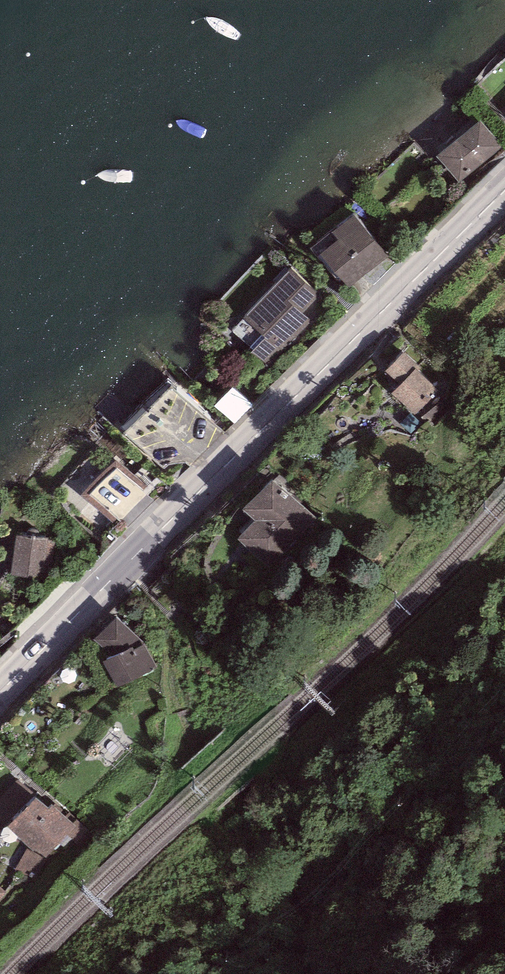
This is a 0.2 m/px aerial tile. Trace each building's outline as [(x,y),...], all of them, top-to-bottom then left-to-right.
[(480,120),(437,157),(459,183),(503,146),(480,120)] [(388,257),(354,215),(332,232),(338,240),(320,254),(348,289),(388,257)] [(324,300),(290,268),(232,331),(250,347),(247,350),(269,370),(312,323),(307,318),(324,300)] [(422,368),(404,351),(385,371),(400,385),(391,394),(415,416),(439,390),(418,371),(422,368)] [(237,385),(221,402),(242,421),(258,403),(237,385)] [(222,433),(170,390),(125,435),(165,469),(169,465),(186,463),(191,467),(222,433)] [(146,488),(116,459),(82,496),(113,524),(117,519),(120,522),(146,494),(143,491),(146,488)] [(325,526),(272,478),(244,509),(255,520),(237,540),(278,578),(325,526)] [(53,540),(17,535),(11,574),(48,579),(53,540)] [(117,617),(93,640),(114,657),(103,661),(115,688),(159,667),(145,645),(117,617)] [(0,796),(0,816),(46,860),(77,828),(52,804),(49,809),(16,779),(0,796)] [(44,860),(27,850),(16,869),(34,878),(44,860)] [(0,885),(0,901),(8,895),(0,885)]
